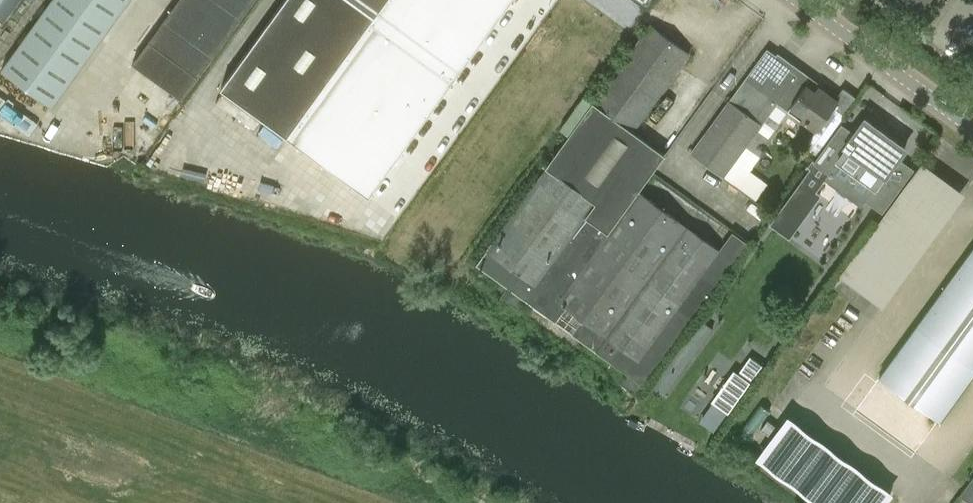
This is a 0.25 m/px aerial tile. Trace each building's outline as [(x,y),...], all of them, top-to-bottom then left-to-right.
[(0,69),(53,108),(131,0),(50,0),(0,69)] [(4,21),(20,0),(0,0),(0,18),(4,21)] [(161,24),(132,63),(181,99),(254,0),(179,0),(161,24)] [(222,87),(367,192),(506,0),(285,0),(222,87)] [(937,0),(902,0),(920,13),(928,3),(933,7),(938,1),(937,0)] [(474,267),(648,380),(741,237),(730,229),(719,245),(636,191),(662,150),(634,132),(688,50),(645,22),(593,102),(585,97),(474,267)] [(844,87),(835,99),(767,49),(691,154),(723,177),(756,201),(768,184),(749,171),(778,131),(775,129),(789,110),(816,130),(806,144),(817,152),(821,147),(825,150),(843,125),(838,122),(857,96),(844,87)] [(904,149),(865,120),(855,133),(843,124),(843,125),(825,150),(817,160),(830,169),(836,160),(876,188),(870,197),(879,205),(898,178),(888,170),(904,149)] [(884,307),(962,189),(916,159),(838,277),(884,307)] [(972,377),(972,250),(880,377),(940,422),(972,377)] [(746,352),(697,418),(712,429),(761,363),(746,352)] [(813,502),(881,502),(890,490),(782,414),(750,458),(813,502)] [(960,496),(970,502),(972,502),(972,477),(960,496)]
